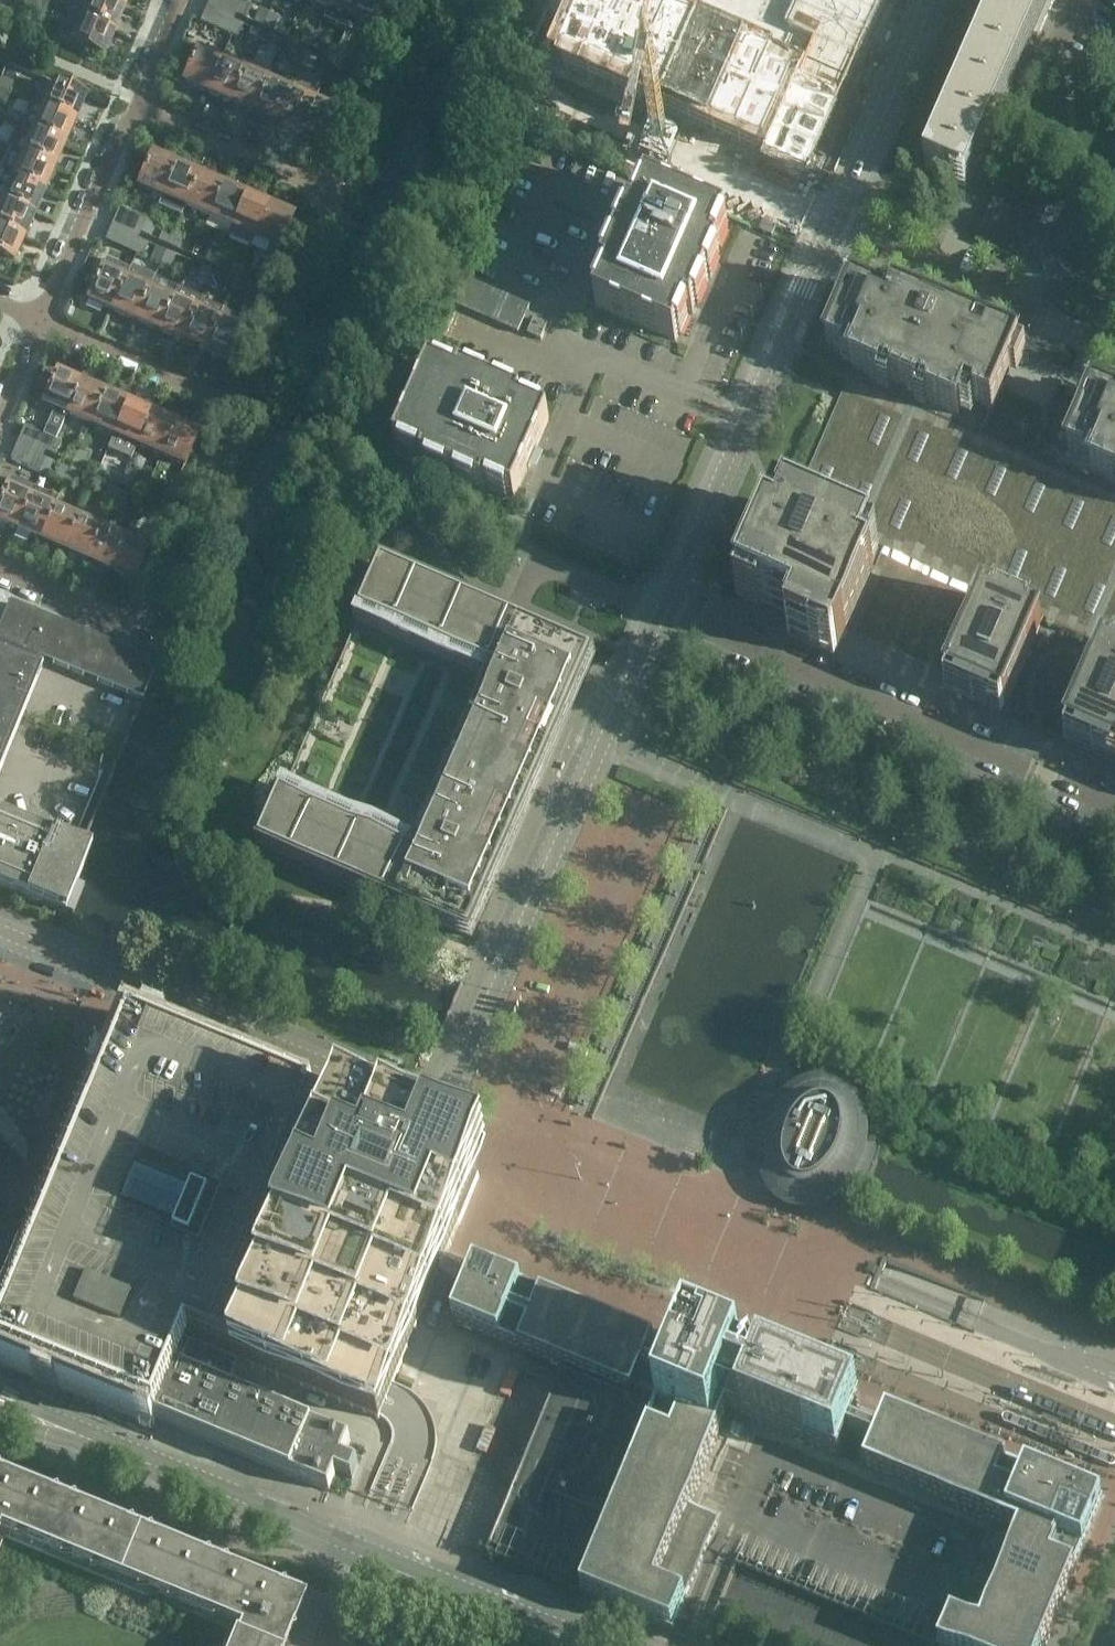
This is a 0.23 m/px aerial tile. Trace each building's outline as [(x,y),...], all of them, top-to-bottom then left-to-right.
[(49,5),(49,4),(39,0),(35,0),(31,9),(45,15),(49,5)] [(124,9),(103,0),(91,0),(82,19),(114,33),(124,9)] [(124,9),(128,0),(103,0),(124,9)] [(240,1),(238,0),(211,0),(210,3),(234,14),(240,1)] [(332,0),(307,0),(328,9),(332,0)] [(359,0),(332,0),(328,9),(323,19),(347,29),(352,15),(359,0)] [(352,15),(347,29),(371,40),(388,0),(359,0),(352,15)] [(563,66),(808,174),(884,0),(592,0),(563,66)] [(1027,35),(1031,27),(1040,32),(1054,0),(999,0),(926,168),(962,184),(1027,35)] [(251,6),(240,1),(234,14),(245,19),(251,6)] [(227,34),(233,21),(207,9),(202,23),(227,34)] [(263,27),(269,14),(259,9),(254,23),(263,27)] [(279,18),(270,14),(269,14),(263,27),(274,31),(279,18)] [(103,57),(114,33),(82,19),(72,44),(103,57)] [(243,25),(233,21),(227,34),(237,38),(243,25)] [(255,46),(261,33),(251,29),(245,42),(255,46)] [(311,48),(317,34),(307,30),(301,43),(311,48)] [(271,37),(261,33),(255,46),(265,51),(271,37)] [(326,38),(317,34),(311,48),(321,52),(326,38)] [(302,67),(308,53),(298,49),(292,62),(302,67)] [(207,93),(221,62),(196,51),(183,82),(207,93)] [(318,58),(308,53),(302,67),(312,71),(318,58)] [(365,75),(369,65),(356,59),(351,69),(365,75)] [(230,103),(244,72),(221,62),(207,93),(230,103)] [(360,85),(365,75),(351,69),(347,79),(360,85)] [(254,113),(267,82),(244,72),(230,103),(254,113)] [(2,78),(0,81),(0,89),(10,93),(15,83),(2,78)] [(278,124),(291,93),(267,82),(254,113),(278,124)] [(301,134),(314,103),(319,93),(295,83),(291,93),(278,124),(301,134)] [(54,84),(44,108),(75,122),(85,97),(54,84)] [(10,93),(0,89),(0,101),(6,103),(10,93)] [(338,114),(314,103),(301,134),(325,144),(338,114)] [(64,145),(75,122),(44,108),(34,104),(24,128),(33,132),(64,145)] [(54,169),(64,145),(33,132),(23,155),(54,169)] [(44,192),(54,169),(23,155),(13,179),(44,192)] [(162,197),(174,165),(151,155),(137,186),(162,197)] [(185,207),(198,176),(174,165),(162,197),(157,207),(181,217),(185,207)] [(44,192),(13,179),(4,175),(0,183),(0,201),(34,215),(44,192)] [(209,217),(222,186),(198,176),(185,207),(209,217)] [(1020,204),(1025,192),(1002,181),(1001,183),(1003,184),(998,194),(1020,204)] [(232,228),(246,196),(222,186),(209,217),(232,228)] [(620,238),(614,250),(612,249),(604,267),(607,268),(604,275),(608,277),(606,281),(604,280),(596,298),(599,299),(596,306),(675,341),(679,334),(681,335),(689,318),(686,317),(688,312),(693,314),(709,278),(711,279),(719,262),(717,261),(720,254),(715,252),(717,247),(719,248),(727,231),(724,229),(728,223),(648,187),(645,194),(642,193),(635,211),(637,212),(635,216),(630,214),(627,222),(629,223),(622,239),(620,238)] [(1050,203),(1025,192),(1020,204),(1044,214),(1048,203),(1050,204),(1050,203)] [(1020,204),(998,194),(993,206),(1014,216),(1020,204)] [(250,247),(268,206),(246,196),(232,228),(228,237),(250,247)] [(34,215),(0,201),(0,228),(24,239),(34,215)] [(1044,214),(1020,204),(1014,216),(1039,226),(1044,214)] [(293,217),(268,206),(250,247),(267,254),(271,245),(280,248),(293,217)] [(1009,228),(1014,216),(993,206),(987,218),(1009,228)] [(140,233),(145,220),(120,209),(115,222),(140,233)] [(1039,226),(1014,216),(1009,228),(1033,239),(1039,226)] [(1009,228),(987,218),(982,231),(1004,240),(1009,228)] [(156,224),(150,222),(145,220),(140,233),(150,238),(156,224)] [(24,239),(0,228),(0,257),(13,263),(24,239)] [(131,253),(137,239),(112,228),(106,242),(131,253)] [(168,245),(173,232),(164,228),(158,241),(168,245)] [(184,237),(173,232),(168,245),(178,250),(184,237)] [(148,244),(137,239),(131,253),(142,257),(148,244)] [(159,265),(165,251),(156,247),(150,261),(159,265)] [(216,266),(221,253),(211,248),(206,261),(216,266)] [(176,256),(165,251),(159,265),(170,269),(176,256)] [(231,257),(221,253),(216,266),(225,270),(231,257)] [(207,285),(213,272),(203,268),(197,281),(207,285)] [(111,311),(125,280),(101,270),(88,301),(111,311)] [(222,276),(213,272),(207,285),(217,289),(222,276)] [(462,297),(501,314),(523,323),(532,303),(470,276),(457,306),(462,297)] [(270,293),(274,283),(261,277),(256,287),(270,293)] [(135,321),(148,290),(125,280),(111,311),(135,321)] [(265,303),(270,293),(256,287),(252,297),(265,303)] [(853,288),(826,349),(828,349),(845,356),(847,351),(857,356),(850,370),(863,375),(881,383),(883,378),(893,382),(892,385),(919,397),(920,394),(930,399),(928,404),(958,417),(965,402),(990,412),(993,414),(1011,372),(1017,374),(1027,352),(897,298),(893,305),(853,288)] [(159,332),(172,300),(148,290),(135,321),(159,332)] [(182,342),(196,311),(172,300),(159,332),(182,342)] [(205,352),(222,311),(200,301),(196,311),(182,342),(205,352)] [(248,322),(222,311),(205,352),(230,363),(244,331),(248,322)] [(518,333),(523,323),(501,314),(497,324),(518,333)] [(534,319),(528,334),(541,340),(548,325),(534,319)] [(549,419),(542,415),(543,413),(525,405),(524,408),(520,406),(522,401),(515,398),(516,395),(498,388),(497,390),(486,385),(487,383),(470,375),(468,377),(461,374),(459,379),(455,377),(456,375),(438,367),(437,370),(430,366),(422,385),(417,396),(408,417),(403,428),(404,428),(395,447),(403,450),(401,452),(419,460),(420,457),(425,459),(422,464),(429,467),(428,470),(446,477),(447,475),(458,480),(457,482),(475,490),(476,488),(483,491),(485,486),(490,488),(489,490),(506,498),(507,496),(514,499),(528,468),(529,469),(531,465),(521,460),(525,450),(536,454),(537,450),(536,449),(549,419)] [(67,415),(80,384),(56,373),(43,404),(67,415)] [(990,412),(965,402),(958,417),(928,404),(930,399),(920,394),(919,397),(892,385),(893,382),(883,378),(881,383),(863,375),(860,383),(849,378),(792,510),(884,550),(986,595),(986,594),(1043,619),(1043,620),(1106,647),(1107,647),(1114,651),(1114,485),(1091,475),(1097,460),(1087,456),(1085,461),(1068,454),(1067,454),(1060,469),(981,435),(990,412)] [(91,425),(105,394),(80,384),(67,415),(91,425)] [(1094,393),(1088,406),(1094,408),(1090,417),(1084,414),(1067,454),(1068,454),(1085,461),(1087,456),(1097,460),(1091,475),(1114,485),(1114,402),(1094,393)] [(114,435),(127,404),(105,394),(91,425),(114,435)] [(137,445),(151,414),(127,404),(114,435),(137,445)] [(161,456),(174,424),(151,414),(137,445),(161,456)] [(198,435),(174,424),(161,456),(185,466),(198,435)] [(45,452),(51,439),(25,428),(19,441),(45,452)] [(61,443),(51,439),(45,452),(55,456),(61,443)] [(73,464),(79,451),(69,446),(63,460),(73,464)] [(37,471),(42,458),(17,447),(11,460),(37,471)] [(89,455),(79,451),(73,464),(83,469),(89,455)] [(47,476),(52,462),(42,458),(37,471),(47,476)] [(65,483),(71,470),(61,466),(55,479),(65,483)] [(120,484),(126,471),(116,467),(110,480),(120,484)] [(81,475),(71,470),(65,483),(75,488),(81,475)] [(136,475),(126,471),(120,484),(130,489),(136,475)] [(30,499),(35,488),(10,478),(0,502),(0,523),(17,530),(30,499)] [(112,504),(118,490),(108,486),(102,499),(112,504)] [(40,540),(54,509),(58,499),(35,488),(30,499),(17,530),(40,540)] [(128,495),(118,490),(112,504),(122,508),(128,495)] [(175,512),(179,502),(166,496),(161,506),(175,512)] [(845,639),(884,550),(792,510),(779,504),(740,593),(845,639)] [(170,522),(175,512),(161,506),(157,516),(170,522)] [(63,550),(77,519),(54,509),(40,540),(63,550)] [(87,561),(100,529),(77,519),(63,550),(87,561)] [(110,571),(124,540),(100,529),(87,561),(110,571)] [(148,550),(124,540),(110,571),(135,581),(148,550)] [(471,938),(572,707),(593,658),(383,567),(356,628),(492,683),(423,846),(288,784),(261,846),(471,938)] [(1005,708),(1043,620),(1043,619),(986,594),(986,595),(971,629),(971,628),(944,690),(1001,715),(1005,708)] [(41,675),(33,672),(38,659),(39,659),(40,658),(53,663),(52,665),(54,665),(54,664),(68,669),(67,671),(69,671),(69,670),(82,675),(82,677),(83,677),(84,676),(97,681),(96,683),(98,683),(99,682),(112,687),(111,689),(113,689),(113,688),(127,693),(126,695),(127,695),(128,694),(141,699),(141,701),(142,701),(158,664),(112,645),(111,647),(98,642),(99,640),(9,603),(0,625),(0,774),(41,675)] [(1107,647),(1106,647),(1068,735),(1065,743),(1114,765),(1114,651),(1107,647)] [(0,813),(0,885),(65,912),(90,850),(0,813)] [(34,1018),(10,1008),(9,1011),(0,1007),(0,1056),(34,1018)] [(314,1107),(133,1026),(56,1214),(62,1216),(3,1358),(158,1421),(179,1370),(186,1354),(212,1365),(222,1341),(226,1329),(314,1107)] [(822,1078),(811,1080),(800,1086),(790,1095),(784,1103),(778,1113),(772,1123),(768,1132),(766,1136),(766,1139),(765,1142),(764,1145),(764,1149),(763,1153),(763,1157),(764,1161),(764,1164),(764,1167),(765,1171),(766,1175),(768,1179),(769,1182),(771,1186),(773,1189),(773,1188),(776,1193),(780,1196),(779,1199),(800,1208),(801,1204),(805,1205),(811,1204),(811,1205),(815,1203),(819,1202),(822,1200),(829,1196),(832,1194),(835,1192),(837,1190),(841,1187),(844,1183),(846,1181),(848,1178),(850,1175),(852,1172),(854,1168),(855,1165),(858,1159),(860,1155),(860,1151),(861,1147),(862,1144),(862,1137),(862,1131),(862,1127),(862,1123),(861,1120),(861,1116),(861,1111),(858,1100),(852,1090),(845,1083),(833,1078),(822,1078)] [(475,1184),(320,1116),(236,1328),(389,1389),(475,1184)] [(15,1233),(0,1232),(0,1274),(15,1233)] [(454,1324),(564,1370),(632,1398),(633,1397),(650,1356),(655,1343),(476,1269),(453,1324),(454,1324)] [(891,1301),(886,1300),(887,1289),(856,1284),(853,1304),(889,1310),(891,1301)] [(689,1335),(676,1366),(586,1587),(582,1596),(673,1633),(707,1551),(720,1520),(719,1520),(720,1520),(690,1508),(723,1429),(726,1430),(727,1431),(729,1430),(730,1430),(731,1429),(733,1428),(733,1427),(733,1426),(733,1424),(733,1423),(733,1422),(732,1421),(731,1420),(730,1420),(727,1419),(728,1416),(838,1461),(838,1460),(839,1461),(861,1407),(861,1406),(689,1335)] [(586,1587),(676,1366),(650,1356),(633,1397),(632,1398),(564,1370),(491,1548),(586,1587)] [(351,1441),(179,1370),(158,1421),(272,1469),(330,1492),(337,1474),(352,1480),(359,1465),(343,1459),(351,1441)] [(933,1645),(939,1645),(951,1616),(952,1616),(952,1615),(981,1627),(1013,1549),(1010,1547),(1009,1546),(1008,1546),(1008,1544),(1007,1543),(1007,1542),(1008,1540),(1008,1539),(1009,1538),(1011,1537),(1012,1537),(1014,1537),(1018,1538),(1019,1535),(865,1472),(838,1461),(728,1416),(727,1419),(730,1420),(731,1420),(732,1421),(733,1422),(733,1423),(733,1424),(733,1426),(733,1427),(733,1428),(731,1429),(730,1430),(729,1430),(727,1431),(726,1430),(723,1429),(690,1508),(720,1520),(719,1520),(720,1520),(707,1551),(719,1556),(933,1645)] [(975,1453),(887,1417),(865,1472),(1019,1535),(1018,1538),(1014,1537),(1012,1537),(1011,1537),(1009,1538),(1008,1539),(1008,1540),(1007,1542),(1007,1543),(1008,1544),(1008,1546),(1009,1546),(1010,1547),(1013,1549),(981,1627),(952,1615),(952,1616),(951,1616),(939,1645),(1046,1645),(1103,1506),(975,1453)] [(62,1501),(0,1476),(0,1540),(3,1541),(3,1539),(40,1554),(62,1501)] [(117,1586),(138,1533),(62,1501),(40,1554),(117,1586)] [(193,1617),(214,1564),(138,1533),(117,1586),(193,1617)] [(214,1564),(193,1617),(230,1632),(229,1634),(235,1636),(237,1637),(259,1645),(285,1645),(303,1600),(214,1564)] [(237,1637),(235,1636),(229,1634),(224,1645),(259,1645),(237,1637)]
